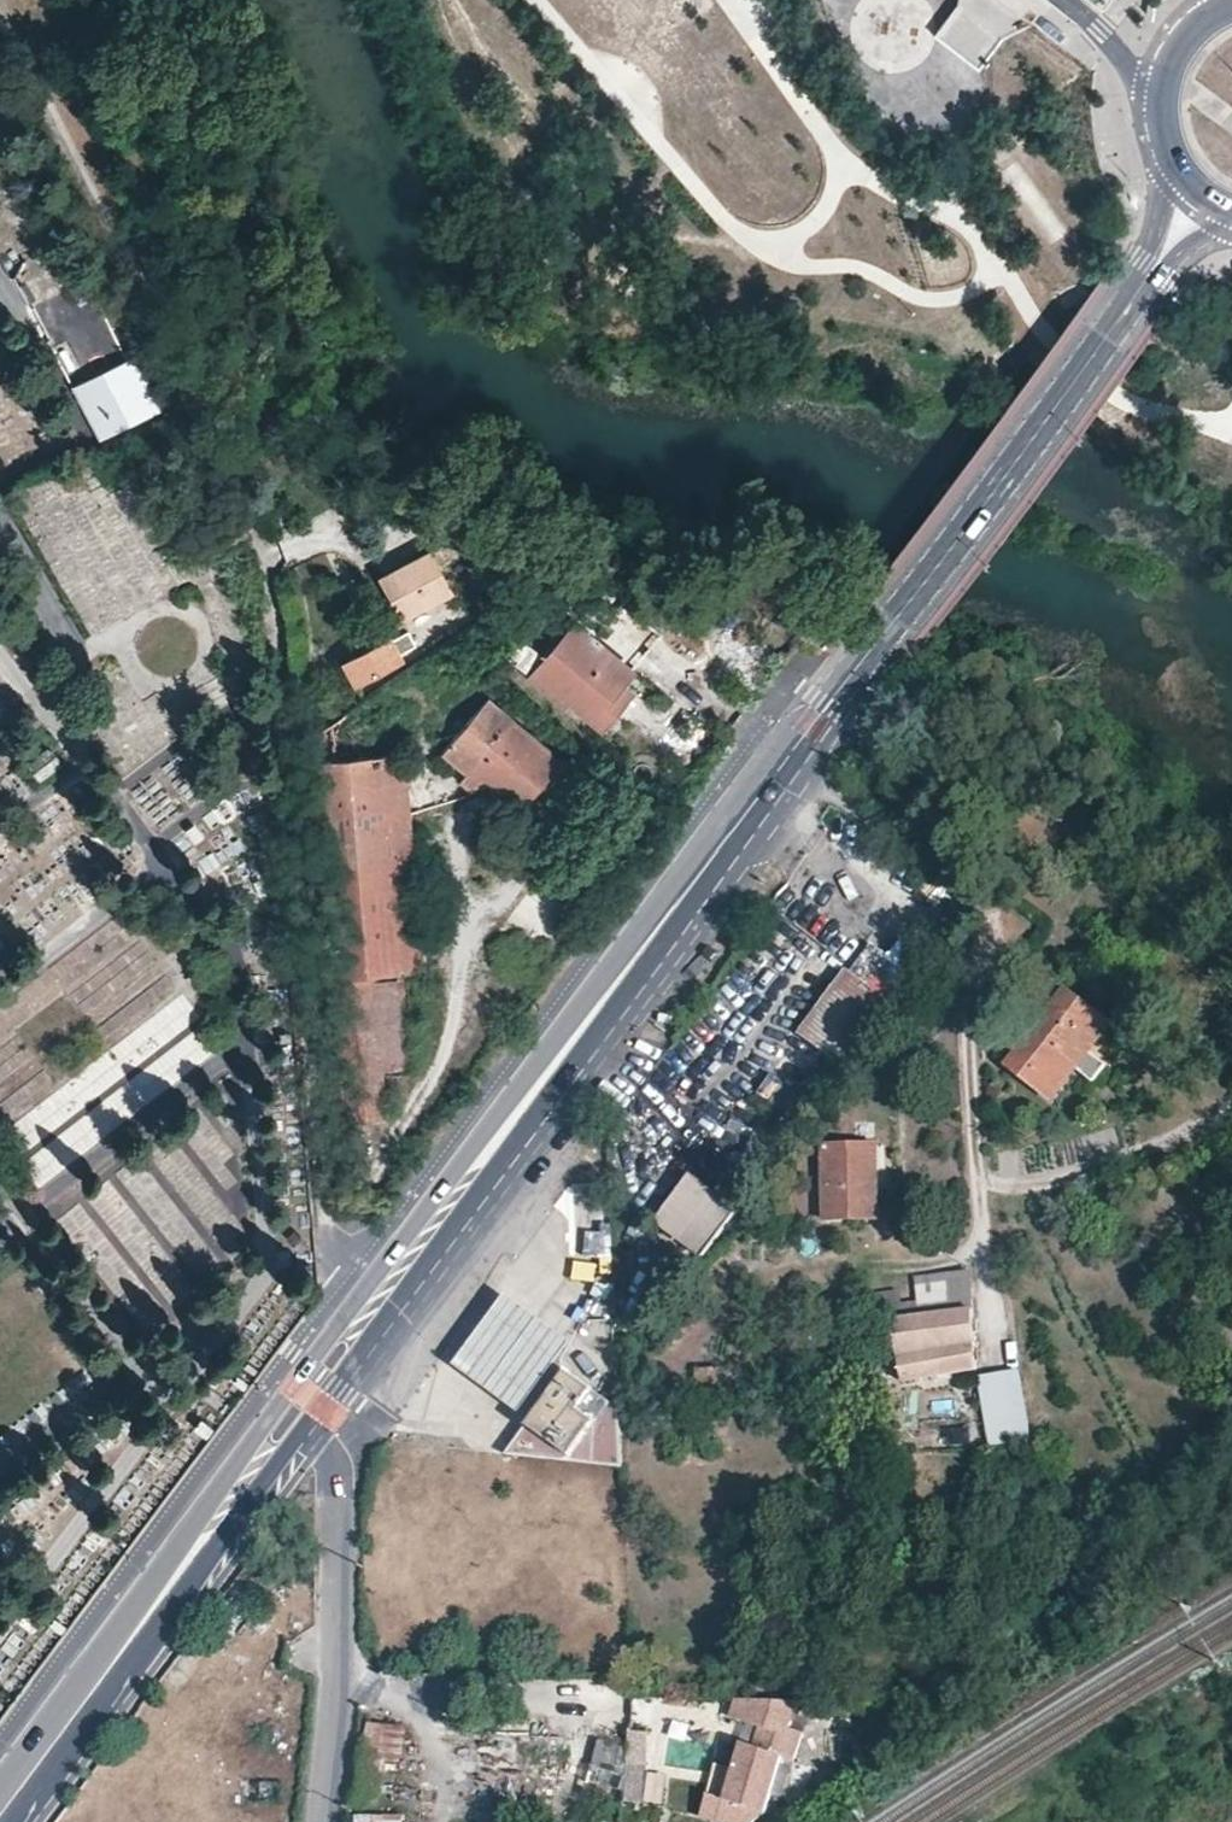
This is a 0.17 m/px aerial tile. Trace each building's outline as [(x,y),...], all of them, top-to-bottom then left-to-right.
[(980,0),(966,0),(935,38),(982,76),(1019,32),(980,0)] [(114,439),(148,426),(131,378),(96,391),(114,439)] [(566,564),(572,550),(565,547),(559,561),(566,564)] [(582,555),(572,550),(566,564),(576,569),(582,555)] [(451,599),(427,553),(374,582),(400,627),(451,599)] [(608,696),(659,633),(605,587),(574,625),(571,622),(542,658),(520,640),(505,658),(560,704),(564,700),(598,730),(618,706),(608,696)] [(413,648),(405,633),(390,641),(398,656),(413,648)] [(351,692),(402,664),(398,656),(390,641),(389,639),(337,667),(351,692)] [(569,766),(487,696),(442,752),(464,772),(459,778),(473,789),(481,778),(517,809),(541,780),(551,789),(569,766)] [(411,885),(400,753),(396,753),(355,755),(344,711),(311,732),(324,895),(411,885)] [(418,966),(411,885),(324,895),(342,1116),(383,1113),(380,1072),(412,1069),(404,967),(418,966)] [(753,963),(820,1015),(851,976),(783,924),(753,963)] [(851,976),(820,1015),(803,1037),(820,1051),(845,1071),(894,1009),(851,976)] [(1051,1097),(1109,1022),(1067,990),(1010,1066),(1051,1097)] [(786,1109),(794,1085),(767,1075),(759,1100),(786,1109)] [(819,1151),(826,1230),(876,1224),(869,1146),(819,1151)] [(736,1210),(689,1173),(653,1221),(700,1257),(736,1210)] [(976,1368),(964,1271),(913,1276),(917,1321),(892,1325),(902,1381),(976,1368)] [(566,1339),(500,1291),(475,1325),(447,1363),(513,1411),(566,1339)] [(976,1375),(990,1448),(1030,1440),(1016,1367),(976,1375)] [(617,1408),(562,1371),(525,1424),(505,1453),(556,1458),(597,1463),(620,1465),(617,1419),(617,1408)] [(972,1427),(947,1429),(949,1447),(973,1445),(972,1427)] [(407,1758),(407,1724),(367,1724),(367,1758),(407,1758)] [(625,1803),(664,1804),(665,1774),(652,1773),(653,1731),(627,1730),(625,1803)] [(780,1744),(739,1731),(718,1798),(759,1811),(780,1744)] [(622,1794),(624,1784),(620,1783),(627,1746),(598,1740),(588,1787),(622,1794)]
